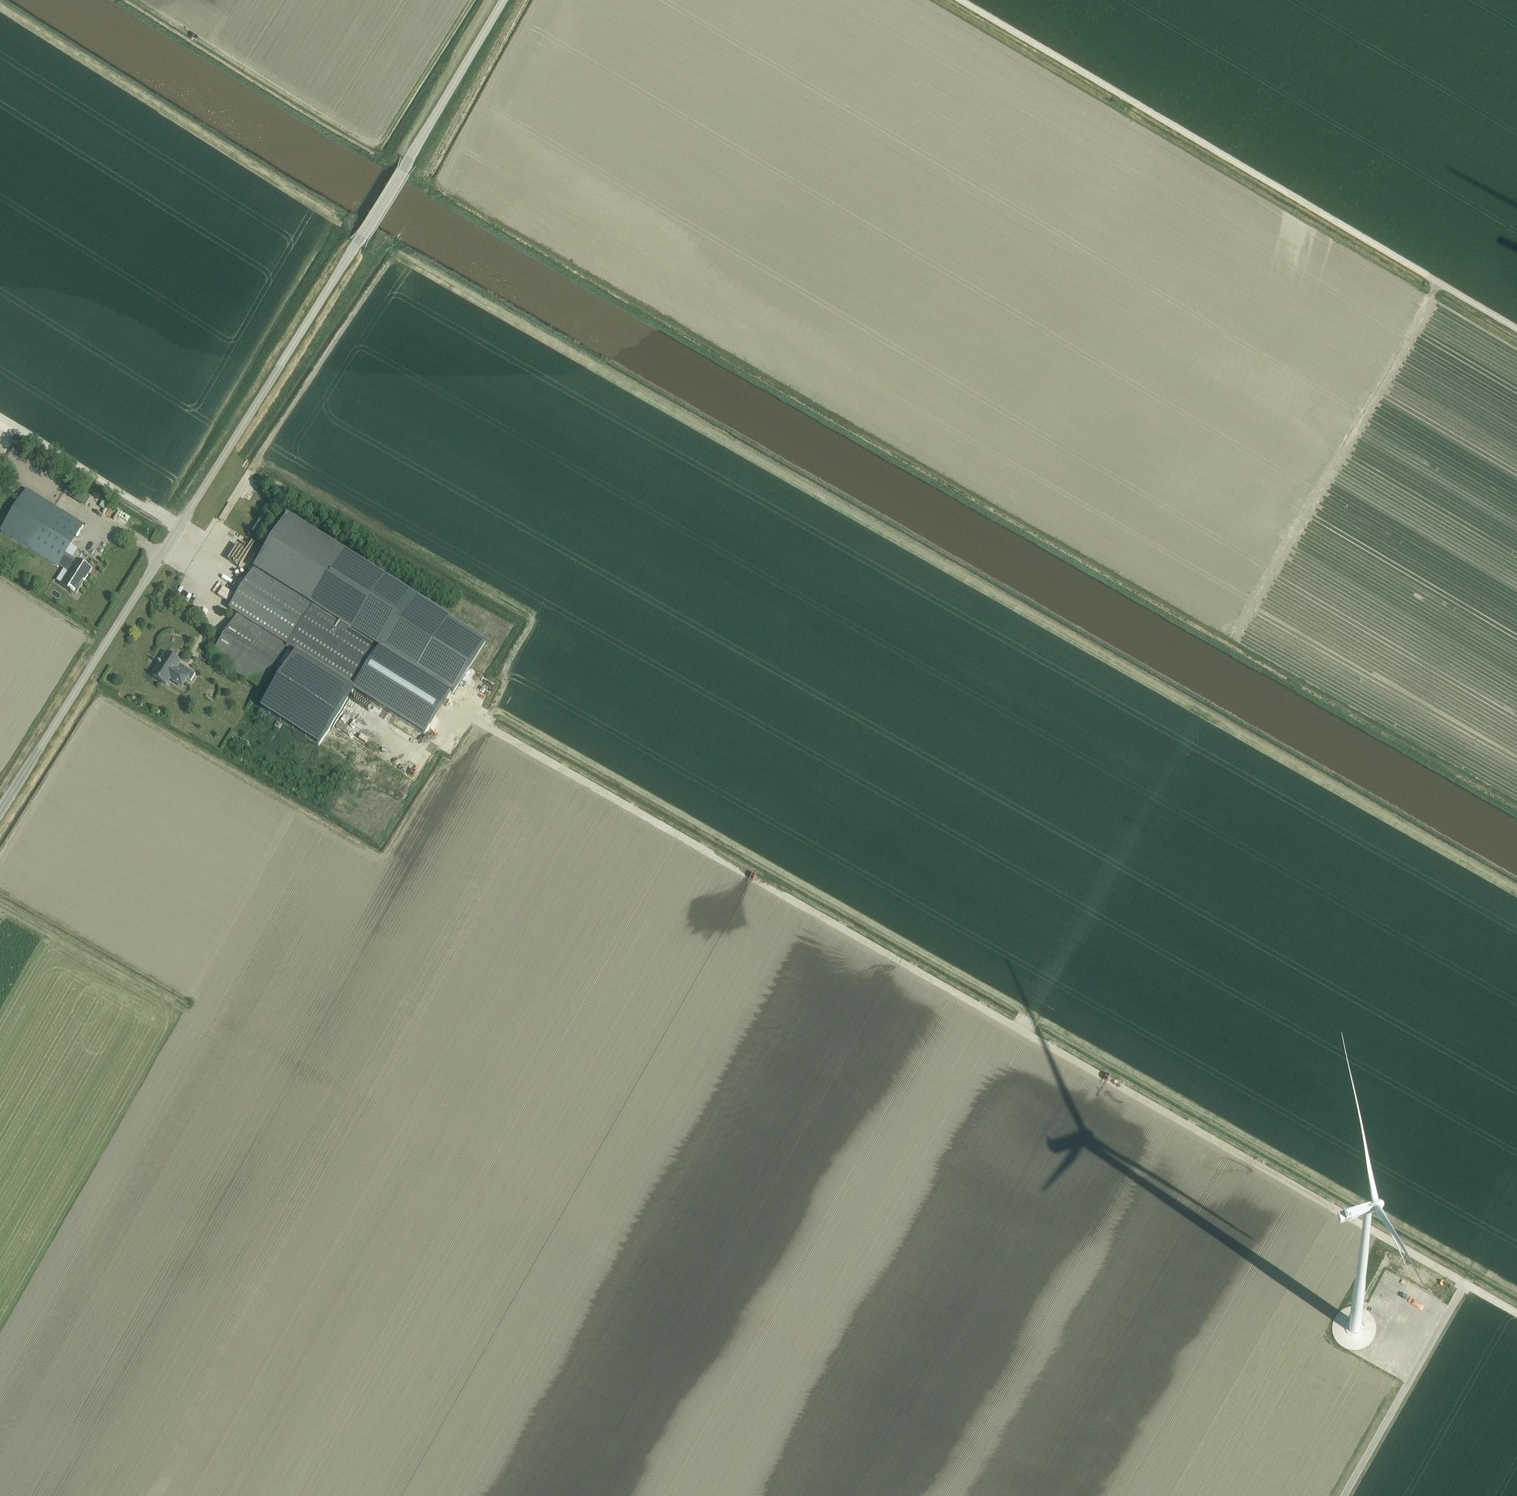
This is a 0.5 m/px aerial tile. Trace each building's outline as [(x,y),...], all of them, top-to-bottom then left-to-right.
[(64,493),(85,507),(91,497),(70,484),(64,493)] [(83,525),(27,490),(1,531),(57,566),(58,565),(65,554),(83,525)] [(286,517),(253,569),(254,569),(309,604),(310,602),(341,552),(286,517)] [(209,539),(205,546),(216,553),(220,546),(209,539)] [(310,602),(348,627),(380,577),(341,552),(310,602)] [(65,554),(58,565),(69,572),(61,585),(70,591),(70,592),(71,593),(72,592),(75,594),(86,577),(87,577),(92,570),(76,560),(76,561),(65,554)] [(309,604),(254,569),(229,609),(237,614),(284,643),(309,604)] [(284,643),(283,645),(292,651),(293,650),(350,687),(377,645),(348,627),(310,602),(309,604),(284,643)] [(237,614),(210,657),(257,686),(283,645),(284,643),(237,614)] [(200,635),(190,629),(184,639),(193,645),(200,635)] [(146,672),(156,679),(160,672),(167,676),(166,677),(176,683),(181,675),(185,678),(189,670),(173,660),(174,659),(160,650),(159,652),(157,650),(151,658),(154,660),(146,672)] [(258,706),(315,742),(350,687),(293,650),(292,651),(258,706)] [(1348,1327),(1348,1328),(1348,1329),(1348,1330),(1349,1331),(1349,1332),(1350,1332),(1350,1333),(1351,1333),(1352,1334),(1353,1334),(1354,1334),(1355,1334),(1356,1334),(1357,1333),(1358,1333),(1358,1332),(1359,1332),(1359,1331),(1360,1330),(1360,1329),(1360,1328),(1360,1327),(1360,1326),(1359,1325),(1359,1324),(1358,1324),(1358,1323),(1357,1323),(1356,1322),(1355,1322),(1354,1322),(1353,1322),(1352,1322),(1351,1323),(1350,1323),(1350,1324),(1349,1324),(1349,1325),(1348,1326),(1348,1327)]
